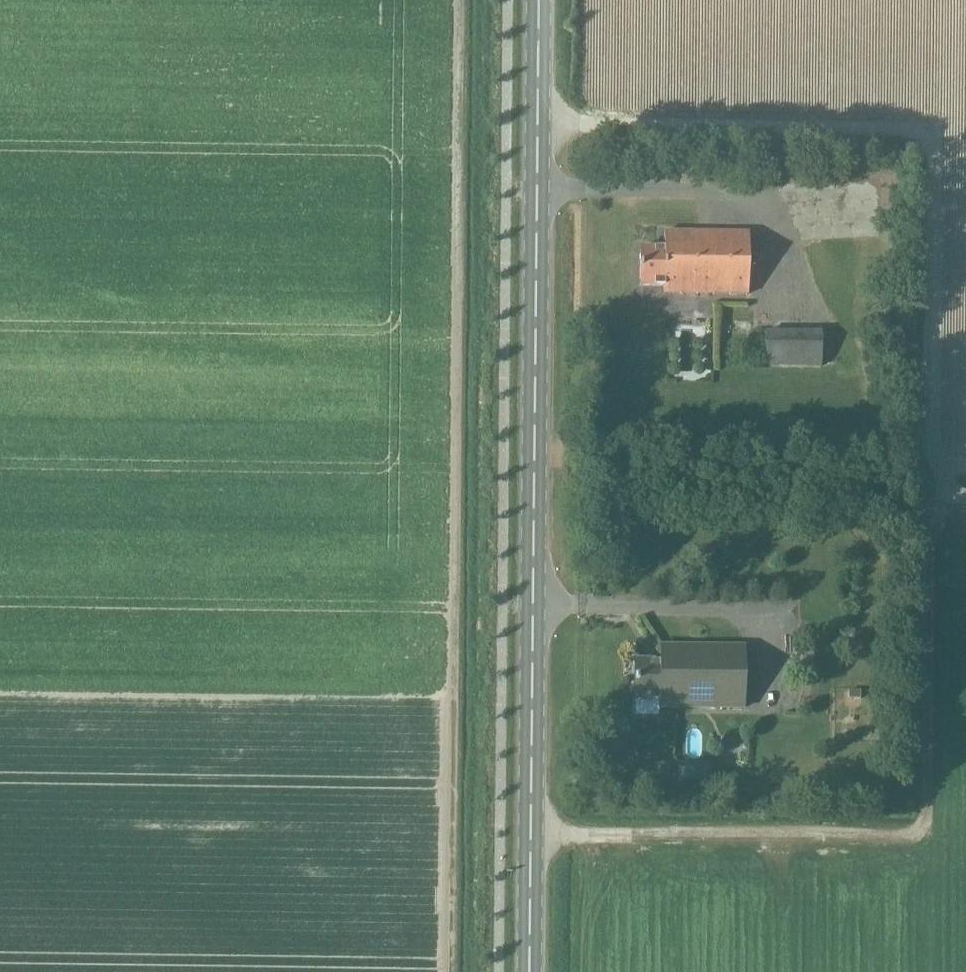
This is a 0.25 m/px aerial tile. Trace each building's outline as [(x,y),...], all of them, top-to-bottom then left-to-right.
[(748,293),(749,233),(665,232),(665,247),(641,247),(640,285),(664,285),(664,292),(748,293)] [(663,309),(666,363),(690,362),(689,341),(699,340),(697,307),(663,309)] [(822,368),(823,331),(766,330),(766,367),(822,368)] [(744,707),(744,647),(661,646),(660,662),(636,661),(636,699),(660,700),(660,706),(744,707)]
